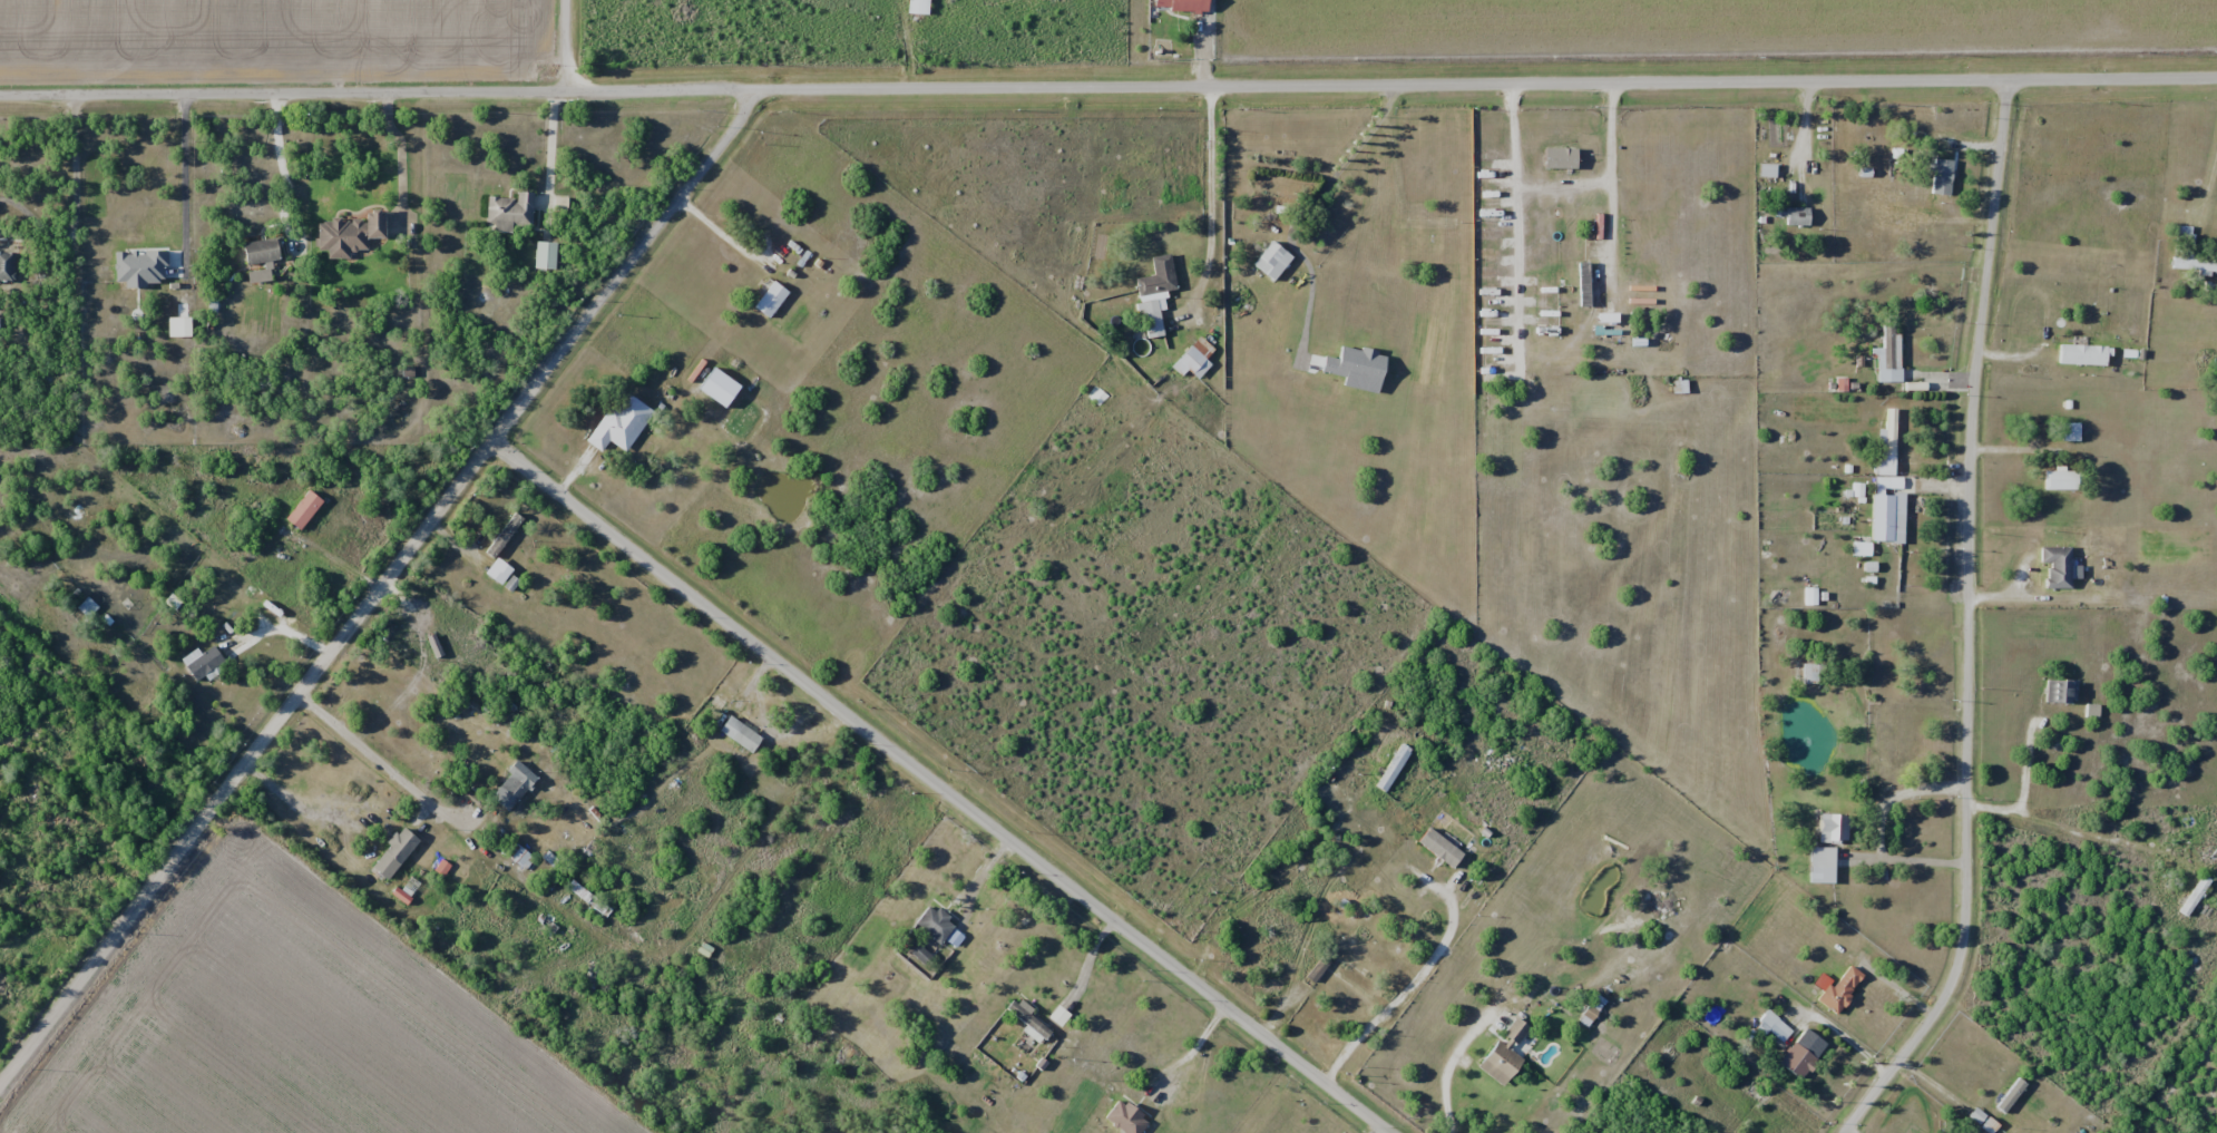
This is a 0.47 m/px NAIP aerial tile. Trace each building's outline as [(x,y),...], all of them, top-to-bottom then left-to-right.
[(910,14),(932,14),(932,0),(910,0),(910,14)] [(1151,9),(1208,9),(1208,0),(1151,0),(1151,9)] [(1926,194),(1950,194),(1950,159),(1928,159),(1928,181),(1913,180),(1912,198),(1926,198),(1926,194)] [(1758,177),(1773,177),(1773,164),(1758,164),(1758,177)] [(535,192),(516,191),(516,197),(487,197),(487,225),(495,226),(495,231),(534,231),(535,192)] [(1782,208),(1782,225),(1806,225),(1806,208),(1782,208)] [(319,249),(330,249),(330,258),(355,259),(355,251),(370,251),(370,238),(389,238),(390,211),(369,211),(369,220),(320,220),(319,249)] [(2216,271),(2216,256),(2192,256),(2193,226),(2174,226),(2173,270),(2216,271)] [(1250,264),(1271,281),(1290,258),(1269,241),(1250,264)] [(558,269),(558,242),(536,242),(536,269),(558,269)] [(16,251),(0,251),(0,282),(16,282),(16,251)] [(1145,339),(1161,335),(1156,311),(1166,308),(1162,288),(1173,285),(1168,261),(1152,265),(1154,276),(1132,281),(1145,339)] [(1589,262),(1576,262),(1576,306),(1589,306),(1589,262)] [(272,269),(249,271),(250,282),(273,280),(272,269)] [(768,318),(792,294),(778,280),(754,305),(768,318)] [(1878,383),(1898,383),(1898,334),(1892,334),(1892,325),(1878,325),(1878,383)] [(1185,369),(1196,380),(1210,365),(1203,359),(1213,349),(1199,336),(1169,366),(1179,376),(1185,369)] [(2056,364),(2103,364),(2103,345),(2056,345),(2056,364)] [(627,452),(655,411),(623,389),(588,442),(603,452),(610,441),(627,452)] [(1894,409),(1883,408),(1882,456),(1873,456),(1873,475),(1893,476),(1894,409)] [(2078,441),(2078,422),(2060,422),(2060,441),(2078,441)] [(2043,471),(2043,491),(2077,491),(2077,471),(2043,471)] [(287,518),(302,530),(326,501),(310,489),(287,518)] [(1881,545),(1893,545),(1893,491),(1881,491),(1881,545)] [(2069,588),(2069,547),(2040,547),(2040,588),(2069,588)] [(515,570),(500,557),(487,573),(503,585),(515,570)] [(1814,588),(1804,588),(1805,604),(1814,604),(1814,588)] [(165,602),(177,610),(183,601),(170,593),(165,602)] [(79,606),(88,618),(100,608),(90,597),(79,606)] [(186,665),(198,682),(228,661),(216,644),(186,665)] [(1801,664),(1801,684),(1821,684),(1821,664),(1801,664)] [(1883,688),(1883,668),(1874,668),(1874,688),(1883,688)] [(2068,680),(2044,680),(2044,703),(2068,703),(2068,680)] [(764,739),(744,723),(732,738),(753,754),(764,739)] [(1408,750),(1398,743),(1369,785),(1380,792),(1408,750)] [(531,788),(518,776),(497,798),(510,811),(531,788)] [(1845,842),(1845,815),(1816,815),(1816,842),(1845,842)] [(422,840),(405,826),(384,851),(402,865),(422,840)] [(1450,869),(1461,854),(1426,827),(1414,842),(1450,869)] [(2207,833),(2197,852),(2216,862),(2216,861),(2216,838),(2207,833)] [(534,861),(524,847),(512,855),(522,869),(534,861)] [(1832,868),(1832,847),(1809,847),(1809,868),(1832,868)] [(2209,881),(2200,875),(2176,911),(2184,917),(2209,881)] [(612,913),(576,878),(569,885),(605,919),(612,913)] [(936,944),(952,927),(928,904),(912,921),(936,944)] [(926,956),(915,945),(907,953),(918,965),(926,956)] [(1830,1012),(1863,979),(1848,964),(1814,997),(1830,1012)] [(1019,1029),(1037,1046),(1050,1032),(1013,997),(1002,1008),(1022,1026),(1019,1029)] [(1790,1030),(1767,1010),(1758,1020),(1781,1041),(1790,1030)] [(1527,1028),(1513,1017),(1499,1034),(1513,1045),(1527,1028)] [(1501,1084),(1520,1056),(1492,1038),(1474,1066),(1501,1084)] [(1776,1063),(1800,1079),(1814,1058),(1791,1042),(1776,1063)] [(2004,1114),(2025,1083),(2014,1076),(1993,1107),(2004,1114)] [(1996,1126),(1986,1116),(1985,1117),(1975,1109),(1969,1116),(1987,1132),(1990,1132),(1996,1126)]
